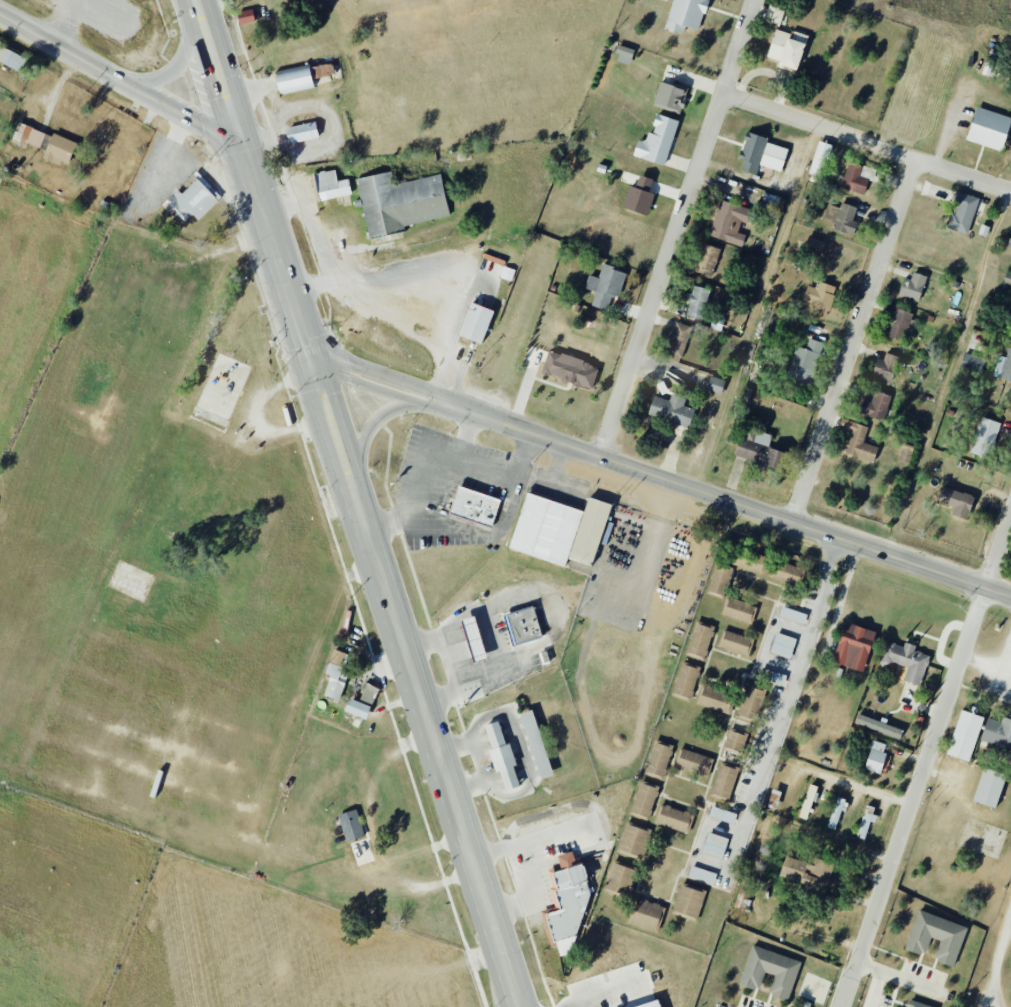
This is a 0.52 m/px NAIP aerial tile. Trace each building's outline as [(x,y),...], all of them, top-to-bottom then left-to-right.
[(665,29),(683,33),(685,26),(699,30),(708,0),(673,0),(665,29)] [(237,15),(240,25),(255,22),(252,11),(237,15)] [(777,67),(796,73),(807,35),(791,30),(790,33),(774,29),(766,57),(779,61),(777,67)] [(615,61),(630,64),(633,48),(619,45),(615,61)] [(21,73),(27,59),(0,46),(0,63),(21,73)] [(334,84),(330,62),(275,72),(278,93),(334,84)] [(687,89),(659,81),(653,105),(680,113),(687,89)] [(1003,150),(1010,116),(974,107),(966,141),(1003,150)] [(665,165),(678,119),(656,113),(651,133),(647,132),(645,141),(638,139),(633,156),(665,165)] [(286,127),(289,143),(318,138),(315,122),(286,127)] [(76,142),(53,134),(52,135),(17,123),(11,142),(26,147),(27,144),(45,150),(42,158),(68,167),(76,142)] [(787,148),(766,142),(768,138),(746,132),(738,159),(743,160),(741,170),(756,174),(758,165),(781,171),(787,148)] [(830,144),(816,141),(809,174),(824,177),(830,144)] [(868,179),(859,176),(863,166),(849,162),(840,187),(863,194),(868,179)] [(320,200),(351,194),(348,179),(337,181),(335,169),(314,173),(320,200)] [(449,219),(440,174),(393,183),(391,171),(356,177),(367,234),(449,219)] [(648,192),(651,178),(638,175),(635,187),(628,185),(623,208),(648,214),(653,193),(648,192)] [(218,201),(197,178),(181,194),(177,190),(166,200),(185,221),(192,214),(198,220),(218,201)] [(947,228),(967,234),(979,198),(957,191),(952,205),(954,205),(947,228)] [(742,245),(744,234),(738,233),(741,222),(747,223),(750,208),(719,200),(710,237),(742,245)] [(853,235),(857,222),(853,220),(857,207),(841,202),(839,208),(828,204),(824,218),(835,222),(833,229),(853,235)] [(805,249),(822,252),(824,241),(808,238),(805,249)] [(694,272),(711,277),(719,248),(702,243),(694,272)] [(625,271),(602,264),(598,277),(589,274),(585,287),(595,290),(591,306),(613,312),(625,271)] [(1007,271),(1002,282),(1010,286),(1010,273),(1007,271)] [(920,300),(925,275),(912,273),(911,279),(902,278),(899,296),(920,300)] [(815,288),(807,285),(802,300),(811,303),(808,310),(825,317),(836,287),(818,281),(815,288)] [(688,317),(705,319),(709,288),(691,286),(688,317)] [(458,335),(481,344),(494,311),(470,302),(458,335)] [(886,336),(900,340),(903,330),(910,332),(915,313),(894,308),(886,336)] [(690,325),(673,322),(667,353),(683,357),(690,325)] [(795,346),(787,376),(810,383),(823,342),(809,338),(806,349),(795,346)] [(999,355),(993,376),(1010,382),(1010,348),(1009,348),(1005,357),(999,355)] [(541,373),(591,388),(598,366),(548,350),(541,373)] [(872,377),(893,380),(897,355),(884,353),(883,360),(875,359),(872,377)] [(985,358),(963,353),(960,369),(982,373),(985,358)] [(705,389),(720,395),(725,381),(710,375),(705,389)] [(863,400),(859,413),(883,420),(891,395),(874,390),(871,403),(863,400)] [(653,396),(647,414),(688,427),(694,409),(683,406),(686,399),(671,394),(669,400),(653,396)] [(991,458),(999,422),(979,417),(971,454),(991,458)] [(878,447),(863,443),(868,426),(841,418),(839,428),(851,431),(845,453),(873,462),(878,447)] [(771,435),(747,428),(744,439),(739,438),(734,457),(778,469),(782,452),(768,448),(771,435)] [(914,447),(904,443),(899,461),(909,464),(914,447)] [(448,514),(491,528),(500,499),(457,485),(448,514)] [(966,520),(974,496),(942,486),(937,501),(954,506),(951,515),(966,520)] [(509,550),(565,565),(567,559),(593,566),(610,504),(587,497),(584,510),(524,493),(509,550)] [(733,566),(762,573),(766,554),(737,548),(733,566)] [(796,586),(802,570),(776,560),(770,577),(796,586)] [(725,595),(730,568),(714,564),(708,592),(725,595)] [(749,623),(754,605),(726,597),(721,615),(749,623)] [(511,645),(541,638),(534,607),(504,613),(511,645)] [(779,617),(804,623),(807,614),(781,607),(779,617)] [(462,619),(470,662),(484,660),(476,617),(462,619)] [(687,654),(707,657),(713,625),(694,622),(687,654)] [(832,662),(863,672),(875,632),(844,622),(832,662)] [(717,647),(745,656),(751,638),(723,630),(717,647)] [(791,657),(797,640),(776,632),(770,650),(791,657)] [(880,660),(907,667),(903,681),(921,685),(929,655),(913,651),(915,645),(904,642),(903,646),(884,641),(880,660)] [(325,673),(331,676),(323,695),(338,701),(348,673),(343,671),(349,655),(334,649),(325,673)] [(673,694),(692,699),(699,666),(680,662),(673,694)] [(758,677),(783,686),(787,676),(762,667),(758,677)] [(378,688),(366,683),(359,702),(348,698),(343,711),(366,720),(378,688)] [(765,690),(747,685),(738,714),(756,720),(765,690)] [(697,706),(729,712),(733,693),(701,686),(697,706)] [(521,713),(539,779),(552,776),(533,710),(521,713)] [(946,754),(969,762),(983,717),(961,710),(946,754)] [(903,729),(858,715),(855,724),(900,739),(903,729)] [(980,744),(1010,750),(1010,720),(1002,718),(1001,722),(986,718),(980,744)] [(505,745),(498,721),(484,725),(491,750),(488,751),(494,772),(499,771),(505,790),(519,786),(513,766),(516,766),(509,744),(505,745)] [(724,747),(742,752),(746,735),(729,730),(724,747)] [(645,771),(663,777),(673,745),(655,740),(645,771)] [(886,745),(872,741),(863,769),(880,774),(886,753),(883,752),(886,745)] [(707,776),(712,758),(680,748),(674,766),(707,776)] [(710,794),(728,800),(739,769),(721,762),(710,794)] [(972,801),(995,808),(1006,774),(983,767),(972,801)] [(648,818),(660,787),(641,780),(630,811),(648,818)] [(817,787),(809,784),(798,817),(806,820),(817,787)] [(846,799),(837,796),(827,827),(836,830),(846,799)] [(685,833),(691,814),(660,804),(654,823),(685,833)] [(856,837),(866,840),(873,815),(872,815),(875,807),(866,805),(856,837)] [(734,824),(737,814),(712,806),(709,816),(734,824)] [(364,836),(356,809),(338,815),(346,841),(364,836)] [(643,856),(648,829),(623,825),(618,851),(643,856)] [(724,856),(728,838),(707,833),(703,851),(724,856)] [(779,874),(826,889),(834,863),(809,856),(807,863),(785,856),(779,874)] [(603,889),(627,897),(636,870),(612,862),(603,889)] [(688,876),(714,884),(717,874),(691,866),(688,876)] [(681,883),(671,910),(696,919),(706,892),(681,883)] [(663,906),(635,898),(627,923),(655,932),(663,906)] [(905,950),(923,956),(929,937),(939,940),(933,961),(955,967),(966,926),(917,911),(905,950)] [(801,961),(751,946),(739,984),(759,990),(764,972),(774,976),(768,995),(788,1002),(801,961)]
